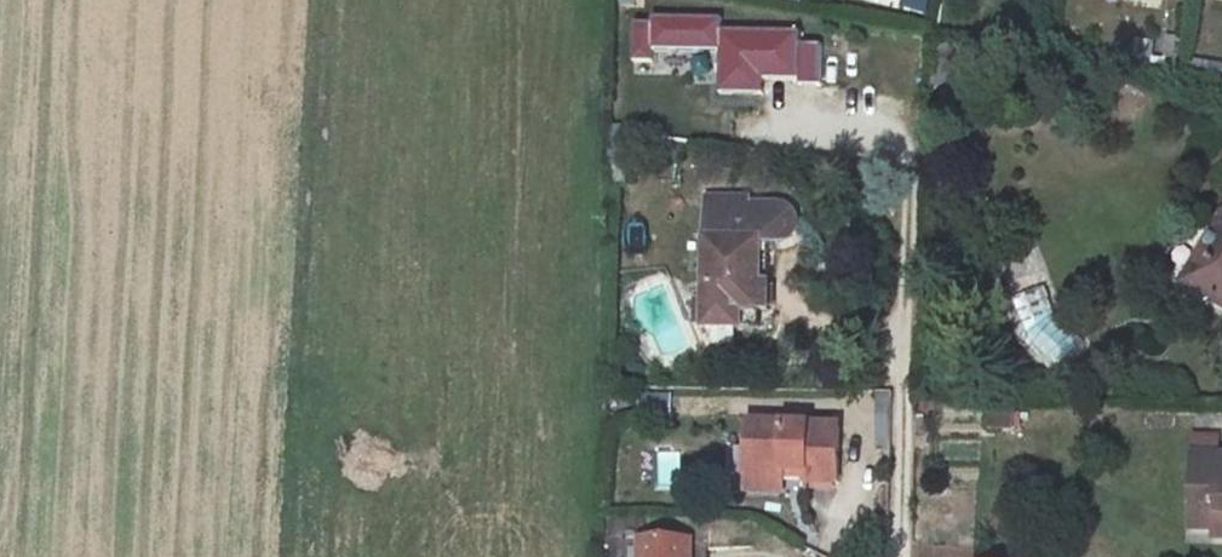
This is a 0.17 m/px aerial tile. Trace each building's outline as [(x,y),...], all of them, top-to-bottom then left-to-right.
[(906,11),(933,18),(934,0),(909,0),(906,11)] [(666,16),(648,16),(648,54),(666,54),(666,42),(736,41),(736,84),(780,83),(779,68),(815,68),(815,74),(836,74),(836,33),(814,33),(814,21),(736,21),(736,9),(666,9),(666,16)] [(707,198),(703,322),(750,325),(752,306),(760,306),(763,238),(771,218),(772,203),(707,198)] [(1221,292),(1221,223),(1219,222),(1187,271),(1221,292)] [(1003,312),(1051,368),(1084,339),(1036,284),(1003,312)] [(643,395),(644,417),(673,415),(671,393),(643,395)] [(1012,427),(1012,408),(989,409),(989,427),(1012,427)] [(745,424),(747,477),(836,480),(837,426),(745,424)] [(1221,531),(1221,450),(1189,448),(1185,518),(1208,520),(1207,529),(1221,531)] [(347,461),(347,479),(457,478),(457,461),(347,461)] [(646,556),(693,556),(693,540),(646,537),(646,556)]
